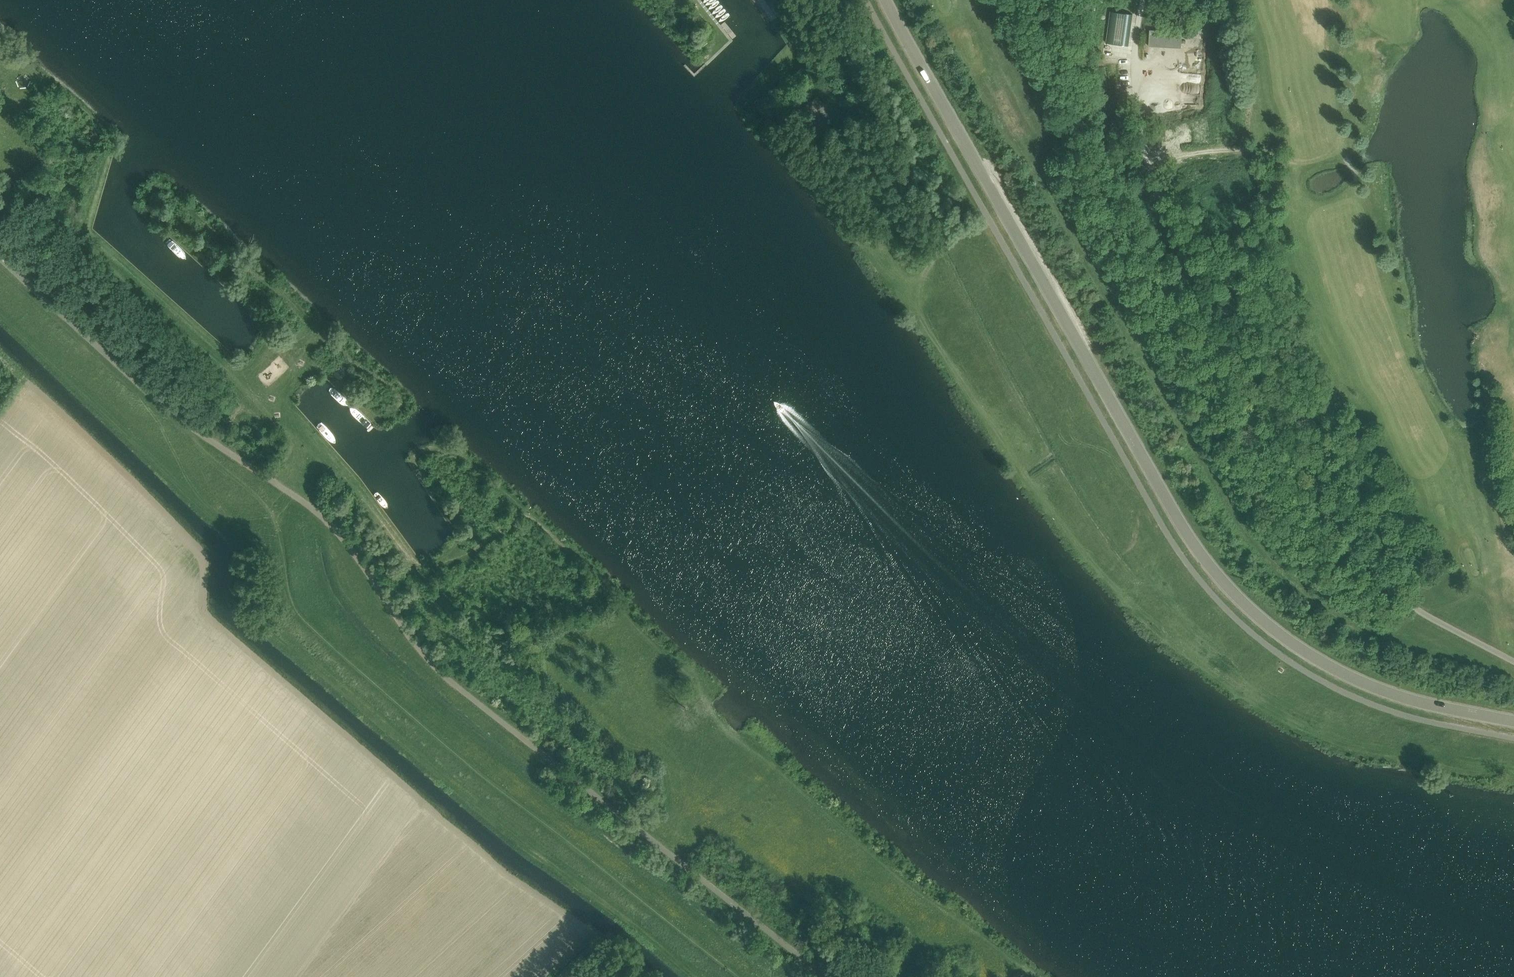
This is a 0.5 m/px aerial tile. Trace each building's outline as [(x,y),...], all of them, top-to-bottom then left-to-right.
[(1110,11),(1106,43),(1128,46),(1133,14),(1110,11)] [(1148,46),(1181,48),(1182,32),(1149,30),(1148,46)] [(802,108),(814,125),(822,119),(810,102),(802,108)]
